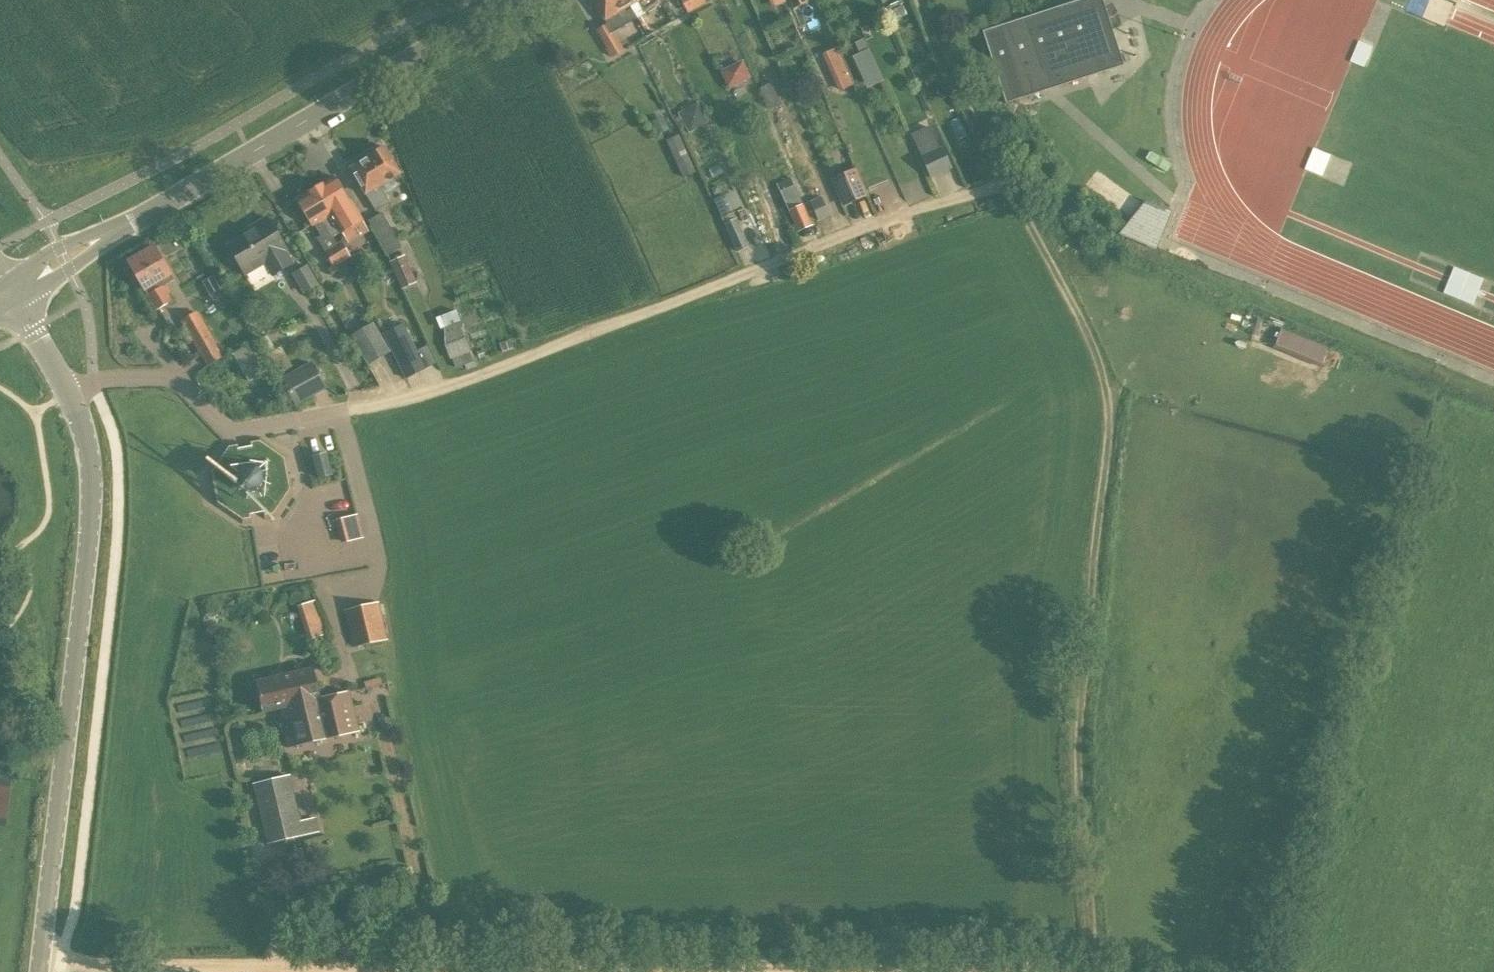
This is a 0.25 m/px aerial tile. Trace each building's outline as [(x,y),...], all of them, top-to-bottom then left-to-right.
[(626,0),(593,0),(607,23),(595,30),(606,49),(619,41),(613,32),(637,18),(631,8),(625,12),(624,10),(630,6),(626,0)] [(630,6),(638,1),(645,14),(662,4),(660,0),(626,0),(630,6)] [(691,0),(680,0),(687,13),(695,9),(691,0)] [(695,9),(705,3),(703,0),(691,0),(695,9)] [(792,9),(808,2),(807,0),(788,0),(792,9)] [(1007,104),(1124,66),(1108,17),(1114,14),(1109,4),(1105,6),(1103,0),(1081,0),(983,32),(1007,104)] [(860,53),(852,57),(862,79),(878,72),(863,39),(855,43),(860,53)] [(624,50),(619,41),(606,49),(611,57),(624,50)] [(832,57),(841,79),(849,76),(839,54),(832,57)] [(726,70),(735,87),(758,76),(749,58),(726,70)] [(771,83),(761,87),(770,109),(781,105),(771,83)] [(705,101),(684,109),(692,130),(713,121),(705,101)] [(910,134),(930,178),(951,169),(941,146),(938,148),(928,126),(910,134)] [(678,135),(665,141),(682,178),(695,172),(678,135)] [(349,169),(375,211),(389,203),(379,187),(400,174),(385,147),(382,149),(378,148),(372,151),(371,155),(349,169)] [(831,179),(842,206),(867,195),(856,168),(831,179)] [(794,205),(809,196),(796,175),(781,184),(794,205)] [(360,220),(334,176),(313,189),(329,216),(331,215),(341,231),(360,220)] [(316,238),(324,251),(337,244),(333,236),(341,231),(331,215),(329,216),(313,189),(295,200),(312,227),(315,225),(321,235),(316,238)] [(840,211),(832,191),(809,201),(817,221),(840,211)] [(1114,227),(1153,244),(1169,204),(1154,196),(1148,195),(1145,194),(1142,195),(1139,196),(1136,198),(1114,227)] [(802,204),(788,210),(797,231),(811,225),(802,204)] [(402,247),(382,213),(368,220),(388,255),(402,247)] [(226,256),(228,261),(231,264),(235,265),(238,264),(245,274),(264,262),(272,275),(292,263),(284,250),(286,249),(266,217),(251,226),(253,230),(227,245),(230,250),(228,253),(226,256)] [(723,224),(736,251),(748,246),(736,218),(723,224)] [(346,259),(337,244),(324,251),(324,252),(333,267),(346,259)] [(166,284),(173,279),(153,246),(127,262),(156,310),(170,301),(166,294),(170,291),(166,284)] [(416,282),(405,255),(389,262),(401,289),(416,282)] [(307,265),(291,274),(303,294),(319,285),(307,265)] [(1480,303),(1490,276),(1459,265),(1449,292),(1480,303)] [(217,295),(227,292),(222,276),(211,279),(217,295)] [(452,358),(455,368),(475,361),(456,310),(435,318),(440,329),(444,327),(444,346),(449,359),(452,358)] [(182,322),(201,354),(216,345),(197,312),(182,322)] [(391,352),(373,322),(351,335),(368,365),(391,352)] [(402,324),(384,333),(406,378),(416,373),(424,369),(415,351),(402,324)] [(1320,365),(1326,350),(1280,331),(1273,346),(1320,365)] [(509,340),(499,343),(502,352),(512,349),(509,340)] [(242,369),(249,382),(261,375),(256,366),(266,360),(255,341),(231,356),(240,371),(242,369)] [(265,356),(277,376),(293,367),(280,346),(265,356)] [(312,363),(282,379),(296,404),(325,387),(312,363)] [(237,441),(227,443),(208,471),(208,475),(211,475),(216,500),(213,500),(214,505),(242,524),(253,522),(249,500),(249,499),(260,497),(261,498),(265,520),(276,518),(295,489),(294,485),(291,485),(286,461),(289,460),(288,456),(260,436),(249,438),(254,460),(253,461),(242,463),(242,462),(237,441)] [(332,476),(325,453),(314,456),(320,479),(332,476)] [(346,542),(362,538),(359,526),(343,530),(346,542)] [(314,600),(302,603),(305,612),(317,609),(314,600)] [(379,601),(343,610),(352,647),(388,639),(379,601)] [(264,713),(279,710),(279,709),(320,700),(320,699),(313,668),(256,682),(264,713)] [(279,709),(279,710),(288,748),(359,731),(349,692),(320,699),(320,700),(279,709)] [(254,784),(268,843),(303,835),(290,777),(254,784)]
